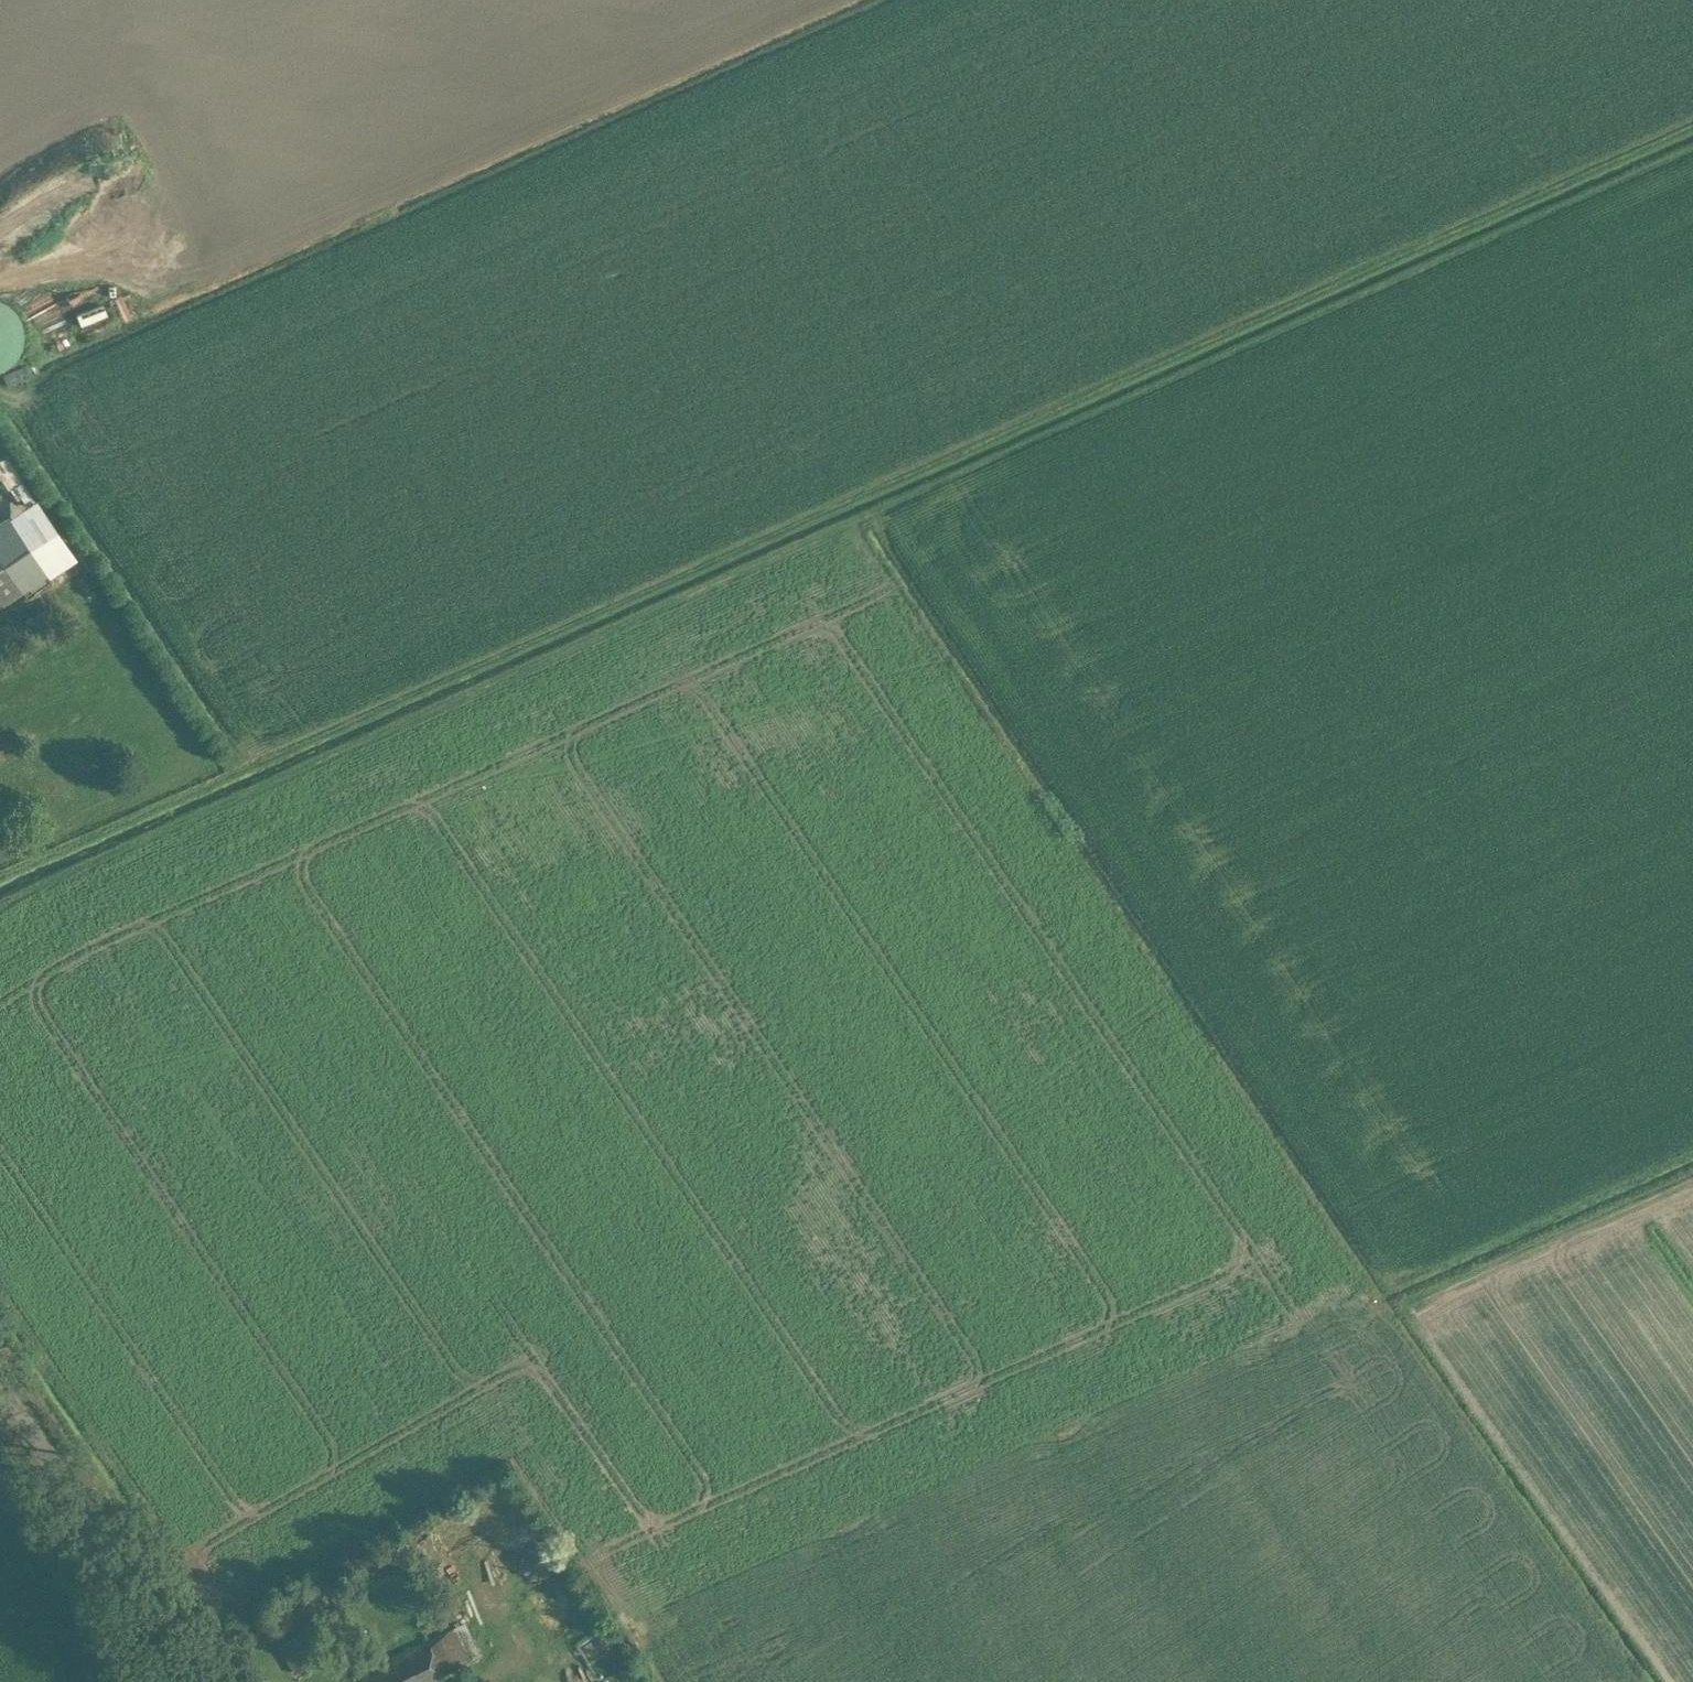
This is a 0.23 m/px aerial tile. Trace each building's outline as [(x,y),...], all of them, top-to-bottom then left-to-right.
[(3,369),(7,367),(10,364),(13,362),(15,358),(17,355),(19,351),(21,348),(22,344),(22,340),(23,336),(22,332),(22,328),(21,324),(19,320),(17,316),(15,313),(12,310),(9,307),(6,304),(2,302),(0,301),(0,371),(3,369)] [(25,364),(2,375),(7,386),(30,376),(25,364)] [(47,574),(8,517),(0,522),(0,606),(47,574)] [(598,1630),(597,1638),(599,1642),(603,1645),(609,1646),(617,1640),(605,1625),(598,1630)] [(382,1681),(425,1681),(469,1661),(453,1627),(428,1639),(374,1665),(382,1681)]
